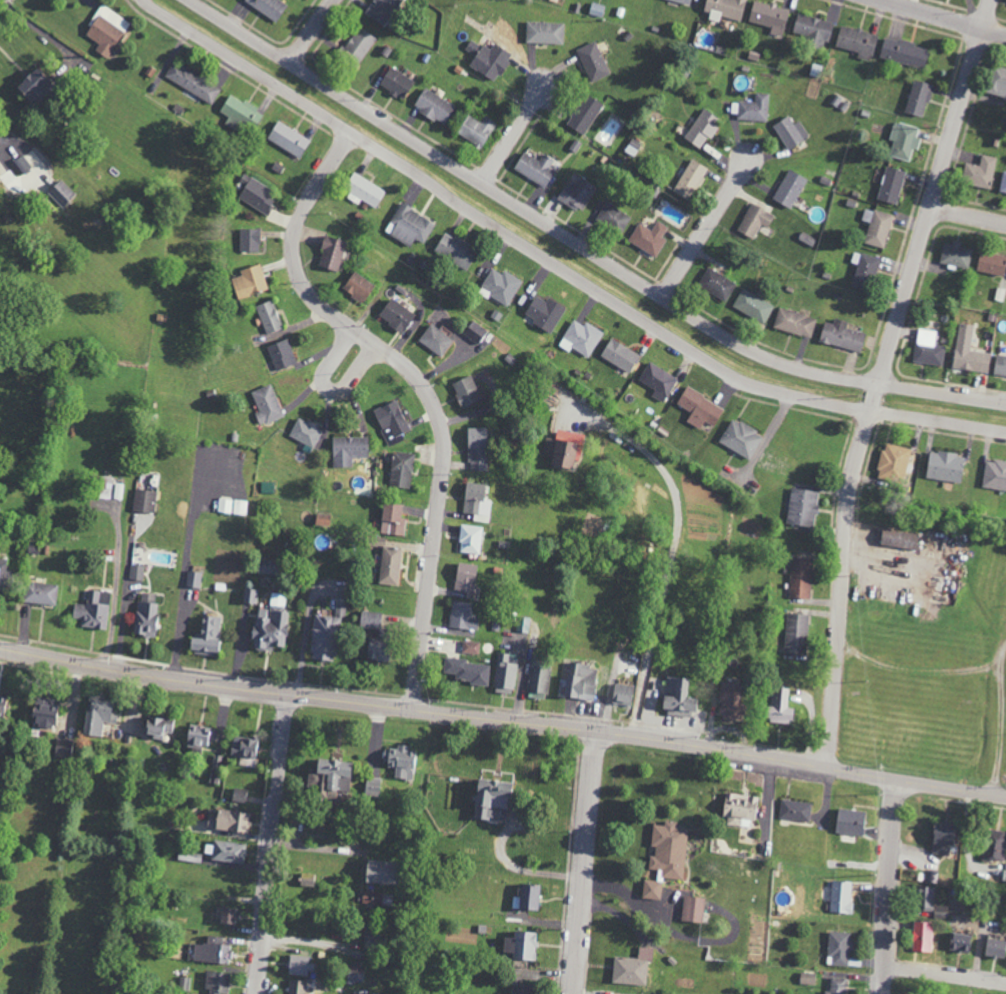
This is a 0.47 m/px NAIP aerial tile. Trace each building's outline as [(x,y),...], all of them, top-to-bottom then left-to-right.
[(287,5),(280,0),(243,0),(274,22),(287,5)] [(400,0),(374,0),(371,4),(369,3),(363,14),(385,26),(400,0)] [(703,10),(710,12),(708,19),(719,22),(721,16),(741,21),(746,0),(705,0),(703,10)] [(588,13),(601,17),(605,6),(592,2),(588,13)] [(749,23),(771,26),(770,34),(784,36),(788,6),(752,2),(749,23)] [(107,58),(130,22),(101,4),(83,33),(99,44),(94,50),(107,58)] [(792,34),(810,38),(808,44),(825,48),(831,22),(797,13),(792,34)] [(525,43),(562,44),(563,23),(526,21),(525,43)] [(877,34),(839,25),(834,46),(858,52),(857,57),(870,60),(877,34)] [(375,38),(358,27),(340,54),(357,65),(375,38)] [(884,36),(878,56),(923,69),(928,48),(884,36)] [(468,65),(494,82),(512,54),(494,43),(489,50),(471,38),(464,48),(474,55),(468,65)] [(576,49),(592,82),(610,74),(594,40),(576,49)] [(172,62),(164,79),(214,103),(222,85),(172,62)] [(992,64),(985,93),(1005,98),(1005,68),(992,64)] [(31,102),(48,80),(31,67),(14,89),(31,102)] [(378,87),(404,98),(413,78),(387,67),(378,87)] [(924,117),(931,83),(912,79),(905,112),(924,117)] [(444,125),(455,105),(423,88),(412,108),(444,125)] [(768,93),(755,92),(755,101),(738,101),(737,120),(768,121),(768,93)] [(566,124),(583,135),(603,105),(586,93),(566,124)] [(253,130),(264,113),(243,100),(242,102),(229,94),(219,111),(229,117),(225,123),(234,128),(239,120),(253,130)] [(683,138),(700,149),(708,136),(710,137),(721,121),(703,108),(683,138)] [(484,116),(480,122),(467,114),(455,133),(481,148),(496,123),(484,116)] [(794,124),(788,115),(772,125),(788,150),(809,136),(799,121),(794,124)] [(266,138),(298,158),(310,140),(277,120),(266,138)] [(920,139),(916,138),(918,127),(893,122),(889,140),(892,141),(889,157),(909,161),(912,148),(918,150),(920,139)] [(641,145),(632,139),(625,151),(634,157),(641,145)] [(544,188),(555,170),(549,167),(553,160),(543,154),(539,161),(523,151),(513,168),(544,188)] [(997,157),(981,154),(979,165),(965,162),(961,183),(991,189),(997,157)] [(19,176),(31,168),(23,155),(11,163),(19,176)] [(708,168),(692,159),(672,191),(688,201),(708,168)] [(876,199),(896,205),(906,172),(886,166),(876,199)] [(807,180),(789,169),(771,198),(790,209),(807,180)] [(385,191),(353,171),(342,188),(353,195),(374,208),(385,191)] [(279,194),(244,173),(239,181),(246,185),(238,197),(267,214),(279,194)] [(597,188),(579,176),(573,186),(566,182),(556,198),(580,213),(597,188)] [(47,190),(60,206),(75,195),(62,179),(47,190)] [(631,216),(605,201),(596,218),(622,233),(631,216)] [(424,243),(435,222),(400,203),(384,231),(411,246),(415,239),(424,243)] [(760,224),(768,228),(774,214),(750,203),(737,231),(753,239),(760,224)] [(861,220),(869,223),(864,243),(884,248),(893,215),(865,207),(861,220)] [(668,226),(656,221),(652,229),(638,222),(628,242),(656,256),(665,239),(662,237),(668,226)] [(239,252),(259,251),(258,228),(239,229),(239,252)] [(433,251),(466,269),(477,250),(444,231),(433,251)] [(315,265),(336,272),(345,242),(325,235),(315,265)] [(972,247),(952,244),(942,243),(939,263),(969,267),(972,247)] [(851,285),(870,290),(879,258),(854,251),(850,262),(857,264),(851,285)] [(1003,276),(1005,257),(1005,255),(979,251),(976,271),(1003,276)] [(268,289),(260,263),(239,270),(241,275),(231,279),(238,299),(268,289)] [(726,301),(736,283),(707,267),(697,285),(726,301)] [(521,279),(503,271),(502,273),(490,268),(479,293),(487,297),(487,296),(509,305),(521,279)] [(341,289),(362,302),(373,284),(353,271),(341,289)] [(766,322),(773,303),(740,289),(732,309),(766,322)] [(549,333),(565,309),(547,298),(545,301),(535,295),(524,313),(534,319),(532,322),(549,333)] [(415,313),(389,298),(377,318),(403,333),(415,313)] [(282,328),(272,300),(256,305),(265,334),(282,328)] [(772,327),(810,338),(816,319),(779,307),(772,327)] [(865,333),(846,328),(847,322),(834,318),(832,323),(823,321),(818,341),(860,352),(865,333)] [(585,321),(583,325),(573,319),(558,345),(570,352),(572,348),(588,358),(603,332),(585,321)] [(476,343),(486,330),(472,320),(462,333),(476,343)] [(441,357),(453,339),(429,323),(418,341),(441,357)] [(990,353),(970,350),(973,325),(959,323),(953,368),(988,372),(990,353)] [(943,364),(944,346),(934,345),(935,330),(916,329),(914,362),(943,364)] [(599,356),(628,373),(639,355),(610,337),(599,356)] [(266,347),(276,371),(296,363),(286,338),(266,347)] [(996,355),(993,374),(1005,376),(1005,356),(996,355)] [(654,388),(650,396),(664,403),(677,377),(647,362),(638,380),(654,388)] [(481,399),(469,375),(450,384),(461,408),(481,399)] [(258,411),(253,413),(259,426),(283,415),(269,383),(250,392),(258,411)] [(724,408),(685,387),(676,403),(691,412),(686,421),(700,429),(704,421),(714,426),(724,408)] [(410,430),(396,400),(372,410),(381,429),(389,426),(394,437),(410,430)] [(322,428),(295,417),(288,437),(315,448),(322,428)] [(751,459),(762,433),(730,419),(718,444),(751,459)] [(467,471),(486,471),(487,428),(467,428),(467,471)] [(579,434),(556,429),(554,438),(546,437),(542,456),(550,458),(549,465),(571,470),(579,434)] [(332,437),(333,468),(353,467),(353,458),(367,457),(367,437),(332,437)] [(912,450),(884,442),(875,473),(902,481),(912,450)] [(929,451),(926,478),(960,482),(963,455),(929,451)] [(390,486),(411,487),(412,453),(392,452),(390,486)] [(985,459),(982,488),(1005,490),(1005,462),(985,459)] [(97,498),(123,500),(124,484),(113,484),(113,477),(98,476),(97,498)] [(261,493),(275,494),(275,482),(261,482),(261,493)] [(484,484),(466,482),(462,513),(474,515),(474,521),(491,523),(493,500),(483,499),(484,484)] [(786,523),(813,527),(819,492),(791,488),(786,523)] [(132,511),(153,514),(156,492),(135,489),(132,511)] [(247,514),(248,500),(218,499),(217,513),(247,514)] [(400,505),(381,505),(380,534),(404,535),(405,518),(400,518),(400,505)] [(314,525),(328,527),(330,515),(315,513),(314,525)] [(458,553),(480,554),(482,527),(460,525),(458,553)] [(879,546),(916,549),(917,533),(881,529),(879,546)] [(400,547),(381,546),(379,584),(398,585),(400,547)] [(810,599),(812,558),(790,558),(789,598),(810,599)] [(477,566),(457,562),(452,590),(472,593),(477,566)] [(199,588),(202,573),(188,570),(185,586),(199,588)] [(54,606),(58,585),(26,580),(22,601),(54,606)] [(257,589),(243,589),(242,603),(257,604),(257,589)] [(105,630),(110,593),(87,590),(85,604),(74,603),(72,618),(81,620),(80,626),(105,630)] [(133,635),(156,637),(159,604),(154,604),(155,594),(142,593),(141,601),(135,600),(133,635)] [(469,618),(472,603),(452,600),(448,626),(478,631),(479,619),(469,618)] [(345,604),(336,603),(335,617),(311,615),(309,660),(334,661),(336,618),(345,618),(345,604)] [(287,612),(255,608),(251,649),(271,651),(272,646),(283,647),(287,612)] [(358,627),(380,630),(382,613),(360,610),(358,627)] [(806,655),(807,615),(786,614),(785,654),(806,655)] [(220,618),(201,615),(198,639),(188,637),(186,652),(215,656),(217,640),(218,640),(220,618)] [(364,659),(382,661),(384,642),(366,640),(364,659)] [(479,642),(463,641),(462,653),(479,654),(479,642)] [(512,695),(519,655),(499,651),(492,691),(512,695)] [(488,683),(489,662),(444,659),(443,673),(455,674),(454,681),(488,683)] [(567,663),(563,698),(592,701),(596,666),(567,663)] [(550,667),(531,664),(526,697),(546,700),(550,667)] [(689,679),(664,677),(662,713),(693,715),(694,698),(688,698),(689,679)] [(633,687),(614,682),(609,702),(628,707),(633,687)] [(741,684),(720,683),(719,719),(739,720),(741,684)] [(794,709),(787,708),(789,689),(771,687),(768,721),(792,724),(794,709)] [(58,700),(33,697),(30,725),(54,728),(58,700)] [(83,736),(99,737),(101,722),(114,724),(115,712),(108,711),(109,699),(86,697),(83,736)] [(8,700),(0,698),(0,717),(3,718),(8,700)] [(162,739),(163,732),(172,733),(174,720),(145,716),(141,736),(162,739)] [(217,741),(216,727),(185,728),(186,750),(208,749),(208,741),(217,741)] [(257,758),(258,738),(231,736),(229,756),(257,758)] [(416,752),(408,751),(409,746),(397,745),(396,750),(385,749),(383,767),(395,768),(394,778),(413,780),(416,752)] [(347,792),(350,763),(314,759),(312,770),(307,769),(305,788),(312,788),(311,797),(333,799),(334,791),(347,792)] [(363,794),(378,797),(381,779),(366,776),(363,794)] [(510,785),(477,778),(470,817),(503,823),(510,785)] [(247,790),(233,787),(231,800),(244,803),(247,790)] [(722,817),(727,817),(726,826),(755,828),(757,796),(724,794),(722,817)] [(811,803),(782,800),(780,819),(809,822),(811,803)] [(208,815),(205,827),(247,835),(251,815),(215,808),(214,816),(208,815)] [(835,834),(864,835),(865,811),(836,809),(835,834)] [(683,880),(687,828),(676,828),(677,822),(664,821),(663,826),(652,825),(650,847),(655,847),(654,856),(650,856),(648,869),(663,870),(662,878),(683,880)] [(954,826),(934,823),(929,853),(949,857),(954,826)] [(1005,836),(1005,832),(986,829),(982,860),(1003,862),(1005,836)] [(203,853),(211,855),(210,860),(243,865),(246,846),(205,840),(203,853)] [(393,862),(364,861),(363,884),(392,884),(393,862)] [(925,884),(938,884),(938,871),(925,871),(925,884)] [(316,886),(315,874),(299,874),(300,887),(316,886)] [(662,882),(643,881),(642,899),(661,900),(662,882)] [(850,914),(852,882),(831,881),(831,886),(821,886),(821,902),(830,903),(829,913),(850,914)] [(538,911),(540,886),(516,885),(515,910),(538,911)] [(915,910),(934,911),(934,919),(948,919),(948,906),(934,906),(935,887),(916,886),(915,910)] [(680,921),(701,924),(705,899),(684,895),(680,921)] [(234,908),(219,907),(219,924),(233,924),(234,908)] [(911,952),(931,953),(932,923),(912,923),(911,952)] [(502,938),(502,953),(511,954),(511,960),(535,961),(535,933),(512,932),(512,938),(502,938)] [(849,966),(850,933),(828,932),(827,956),(832,957),(832,965),(849,966)] [(949,951),(971,951),(971,936),(949,935),(949,951)] [(230,945),(221,945),(222,937),(207,936),(207,944),(194,944),(193,962),(229,964),(230,945)] [(1005,958),(1005,951),(1005,940),(985,939),(984,956),(1005,958)] [(611,984),(646,986),(647,961),(653,961),(653,949),(638,948),(638,959),(613,957),(611,984)] [(307,976),(307,956),(288,956),(288,975),(307,976)] [(346,981),(363,983),(365,966),(348,963),(346,981)] [(229,973),(206,972),(205,993),(228,993),(229,973)] [(799,984),(814,985),(815,974),(801,972),(799,984)] [(830,978),(829,991),(824,991),(824,993),(846,993),(846,978),(830,978)] [(306,981),(288,981),(288,993),(305,993),(306,981)] [(510,993),(529,993),(529,985),(524,985),(524,990),(510,990),(510,993)]
